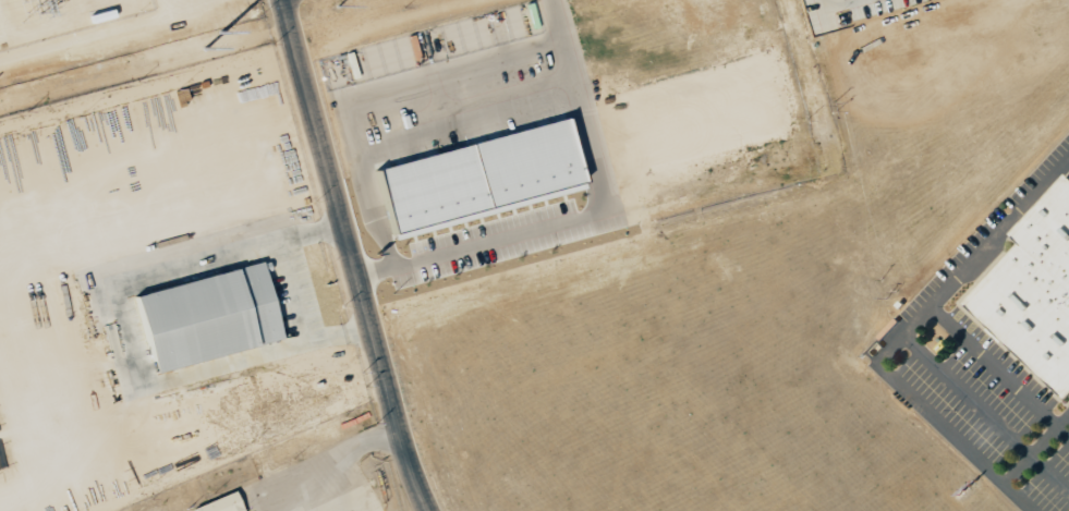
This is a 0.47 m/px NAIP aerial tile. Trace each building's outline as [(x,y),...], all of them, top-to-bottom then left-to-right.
[(378,164),(394,241),(407,238),(405,228),(557,196),(556,195),(568,193),(568,192),(582,189),(568,123),(378,164)] [(1068,397),(1068,172),(1015,234),(1024,244),(969,302),(1068,397)] [(280,341),(262,263),(135,293),(153,370),(280,341)] [(193,510),(242,510),(234,491),(192,508),(193,510)]
